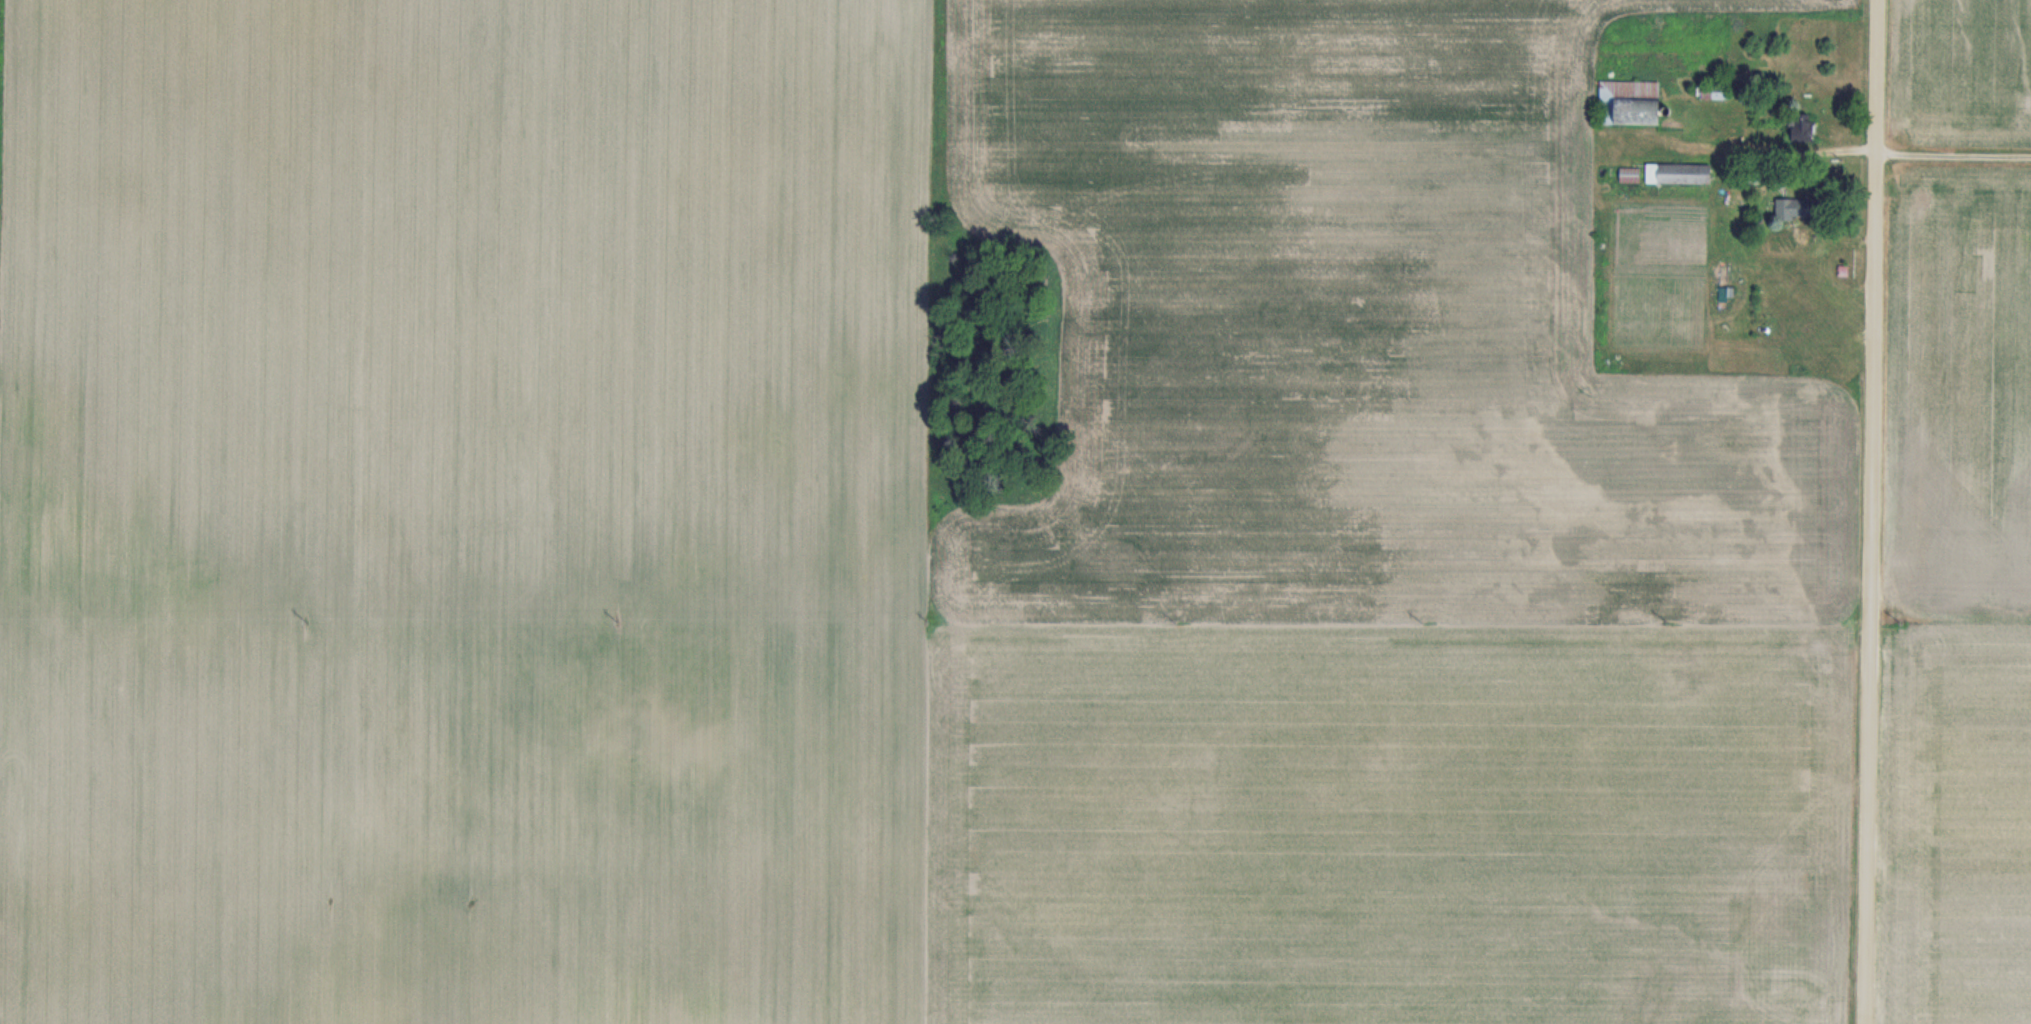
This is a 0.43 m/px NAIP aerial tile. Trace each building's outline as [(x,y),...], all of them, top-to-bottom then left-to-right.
[(1659,82),(1599,82),(1599,125),(1659,125),(1659,82)] [(1727,86),(1699,86),(1699,99),(1727,99),(1727,86)] [(1809,114),(1789,114),(1789,141),(1809,141),(1809,114)] [(1611,184),(1709,185),(1709,166),(1611,165),(1611,184)] [(1775,221),(1795,221),(1795,200),(1775,200),(1775,221)]
